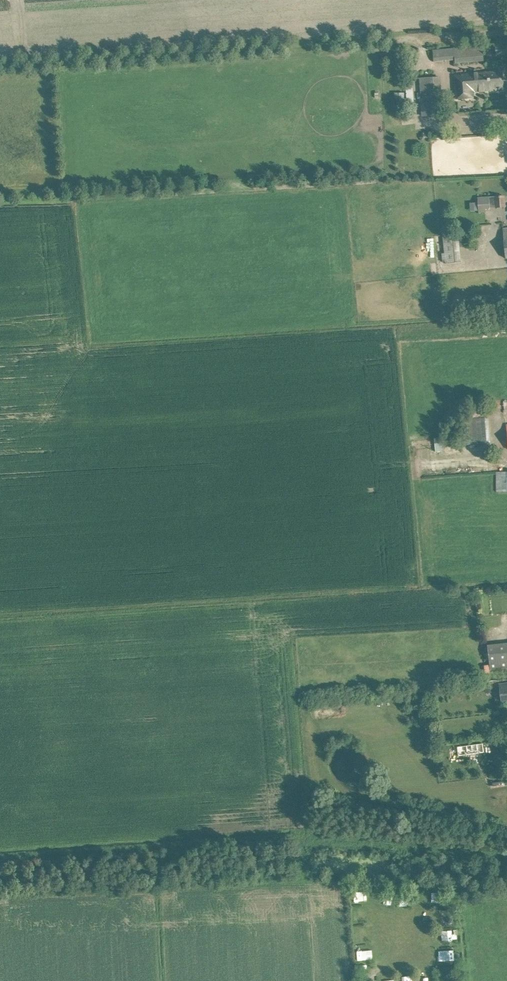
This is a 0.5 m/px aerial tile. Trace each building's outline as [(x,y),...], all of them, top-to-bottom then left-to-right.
[(486,45),(453,48),(454,63),(482,61),(481,56),(506,54),(506,45),(496,46),(496,44),(486,45)] [(502,71),(492,72),(455,75),(457,99),(474,98),(474,90),(489,89),(490,91),(504,89),(502,71)] [(431,77),(421,77),(423,115),(442,114),(440,75),(431,76),(431,77)] [(396,104),(406,103),(406,92),(396,92),(396,104)] [(505,207),(505,196),(478,197),(479,212),(485,212),(485,208),(505,207)] [(445,253),(442,253),(443,262),(446,261),(446,264),(461,262),(460,246),(464,246),(463,234),(443,236),(445,253)] [(453,313),(458,306),(452,302),(448,309),(453,313)] [(486,417),(460,419),(462,446),(488,445),(486,417)] [(497,472),(497,491),(506,491),(506,472),(497,472)] [(488,645),(490,669),(506,668),(506,643),(488,645)] [(499,683),(501,700),(506,700),(506,682),(499,683)] [(478,737),(452,740),(453,750),(479,747),(478,737)] [(432,890),(432,901),(449,901),(449,890),(432,890)] [(440,950),(441,960),(457,960),(456,949),(440,950)]
